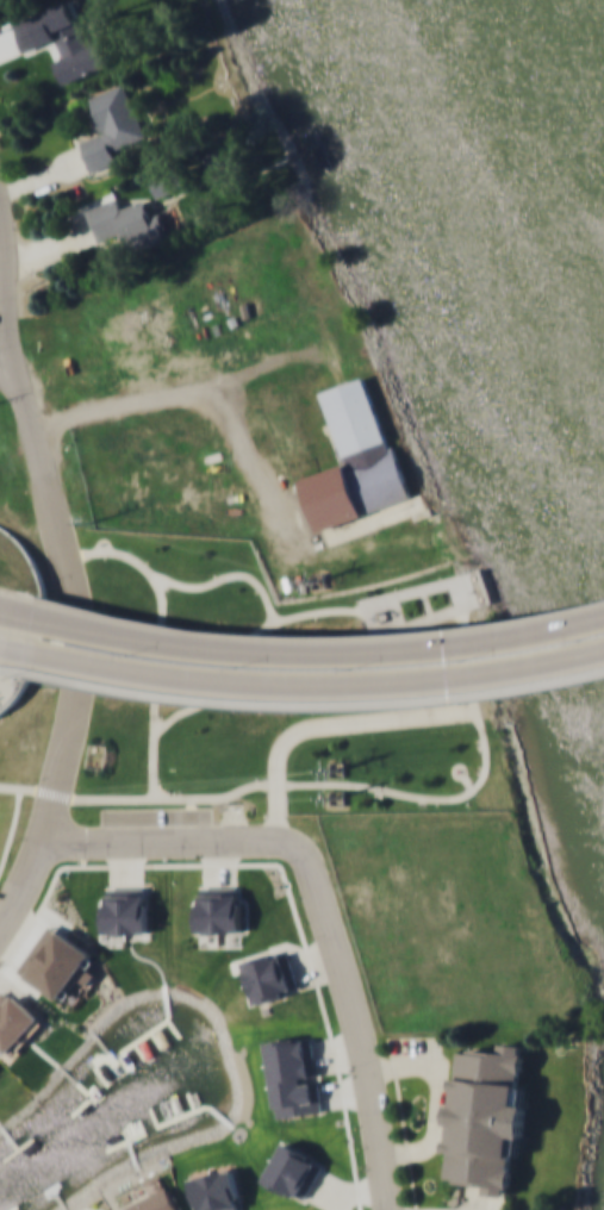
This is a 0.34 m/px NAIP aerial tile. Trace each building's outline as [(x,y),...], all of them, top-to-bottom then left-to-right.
[(39,11),(64,81),(105,67),(96,43),(89,44),(73,0),(69,0),(39,11)] [(91,170),(116,162),(111,148),(147,135),(127,81),(89,94),(101,131),(79,138),(91,170)] [(161,211),(150,214),(144,198),(120,206),(118,197),(86,207),(99,245),(133,233),(138,248),(170,237),(161,211)] [(407,499),(368,374),(322,389),(344,464),(303,478),(318,526),(407,499)] [(195,931),(241,931),(241,886),(195,886),(195,931)] [(104,933),(144,933),(144,892),(104,892),(104,933)] [(242,960),(254,1003),(300,991),(288,947),(242,960)] [(7,1053),(42,1019),(8,985),(0,993),(0,1045),(7,1053)] [(322,1111),(313,1034),(266,1039),(273,1116),(322,1111)] [(455,1049),(450,1180),(486,1181),(486,1193),(511,1193),(512,1156),(522,1156),(525,1042),(500,1041),(500,1050),(455,1049)] [(305,1200),(325,1160),(281,1139),(261,1179),(305,1200)]
